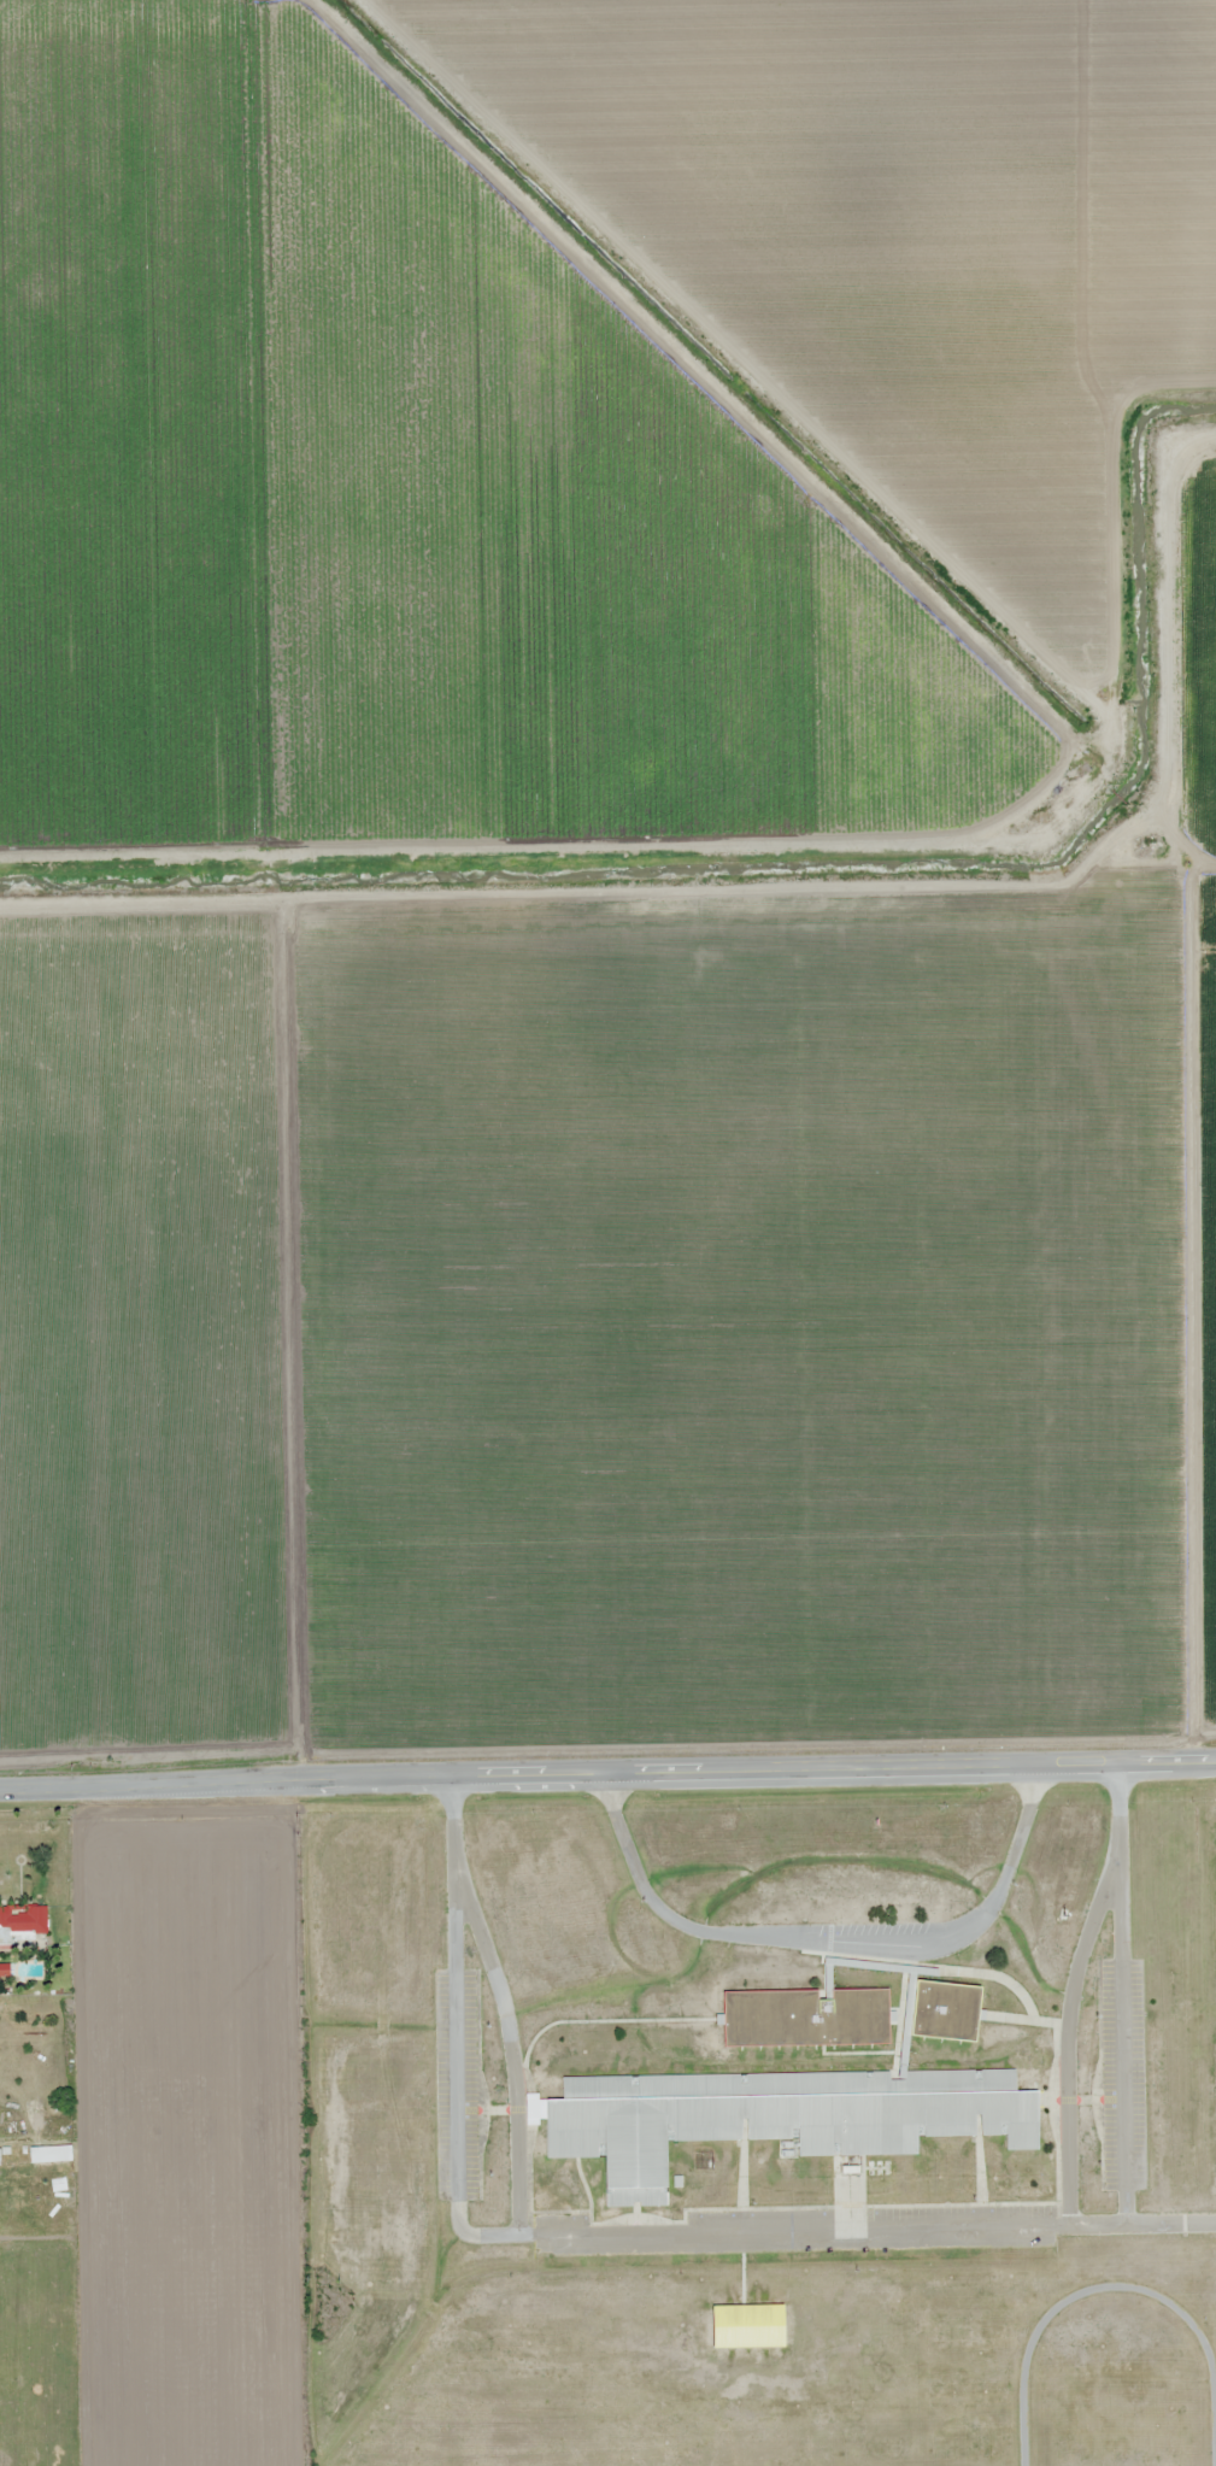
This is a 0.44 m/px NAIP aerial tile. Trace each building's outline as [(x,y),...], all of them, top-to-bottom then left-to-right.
[(47,1935),(47,1907),(0,1907),(0,1935),(47,1935)] [(724,1992),(724,2046),(889,2045),(888,1989),(832,1989),(832,1967),(854,1967),(854,1957),(822,1957),(822,1991),(724,1992)] [(911,2036),(977,2041),(981,1985),(915,1981),(911,2036)] [(561,2077),(561,2100),(547,2100),(548,2158),(605,2158),(606,2207),(669,2206),(668,2141),(798,2140),(798,2156),(919,2154),(919,2137),(1007,2136),(1007,2150),(1039,2150),(1038,2091),(1016,2091),(1015,2070),(903,2071),(904,2080),(889,2080),(888,2073),(867,2073),(561,2077)] [(31,2162),(69,2162),(69,2146),(31,2146),(31,2162)] [(786,2306),(714,2306),(714,2348),(786,2348),(786,2306)]
